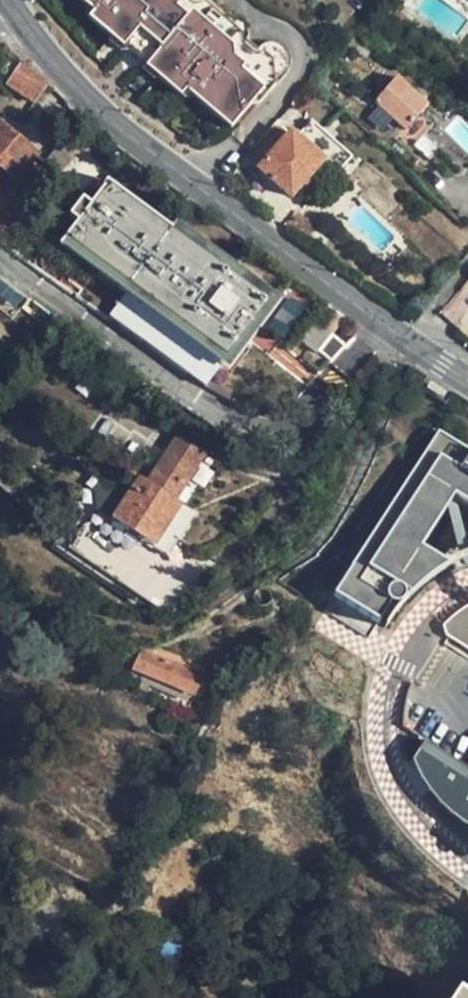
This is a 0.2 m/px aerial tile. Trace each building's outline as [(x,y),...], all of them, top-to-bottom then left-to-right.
[(218,14),(202,0),(81,0),(96,15),(91,22),(180,104),(184,99),(227,138),(279,81),(246,50),(245,39),(218,14)] [(33,104),(47,84),(21,64),(8,83),(7,87),(33,104)] [(406,133),(425,111),(391,84),(373,105),(406,133)] [(462,114),(448,125),(467,151),(467,122),(462,114)] [(0,122),(0,167),(14,179),(36,153),(0,122)] [(312,123),(302,137),(342,169),(353,156),(312,123)] [(320,164),(289,136),(273,153),(265,147),(250,163),(256,169),(290,198),(320,164)] [(205,345),(226,359),(267,304),(106,185),(65,240),(130,289),(107,319),(126,333),(183,374),(205,345)] [(315,355),(331,333),(313,320),(297,342),(315,355)] [(183,374),(204,388),(226,359),(205,345),(183,374)] [(337,597),(442,434),(429,427),(422,427),(413,429),(407,434),(320,606),(370,638),(379,624),(337,597)] [(442,434),(337,597),(379,624),(392,604),(403,593),(410,597),(427,582),(448,568),(421,551),(454,497),(467,506),(467,451),(442,434)] [(175,504),(205,458),(176,439),(145,485),(139,482),(113,521),(154,548),(181,508),(175,504)] [(454,497),(447,508),(460,564),(467,577),(467,557),(458,516),(454,497)] [(447,631),(467,645),(467,618),(447,631)] [(186,694),(194,676),(141,655),(137,659),(131,671),(186,694)] [(212,683),(194,676),(186,694),(204,702),(212,683)]
